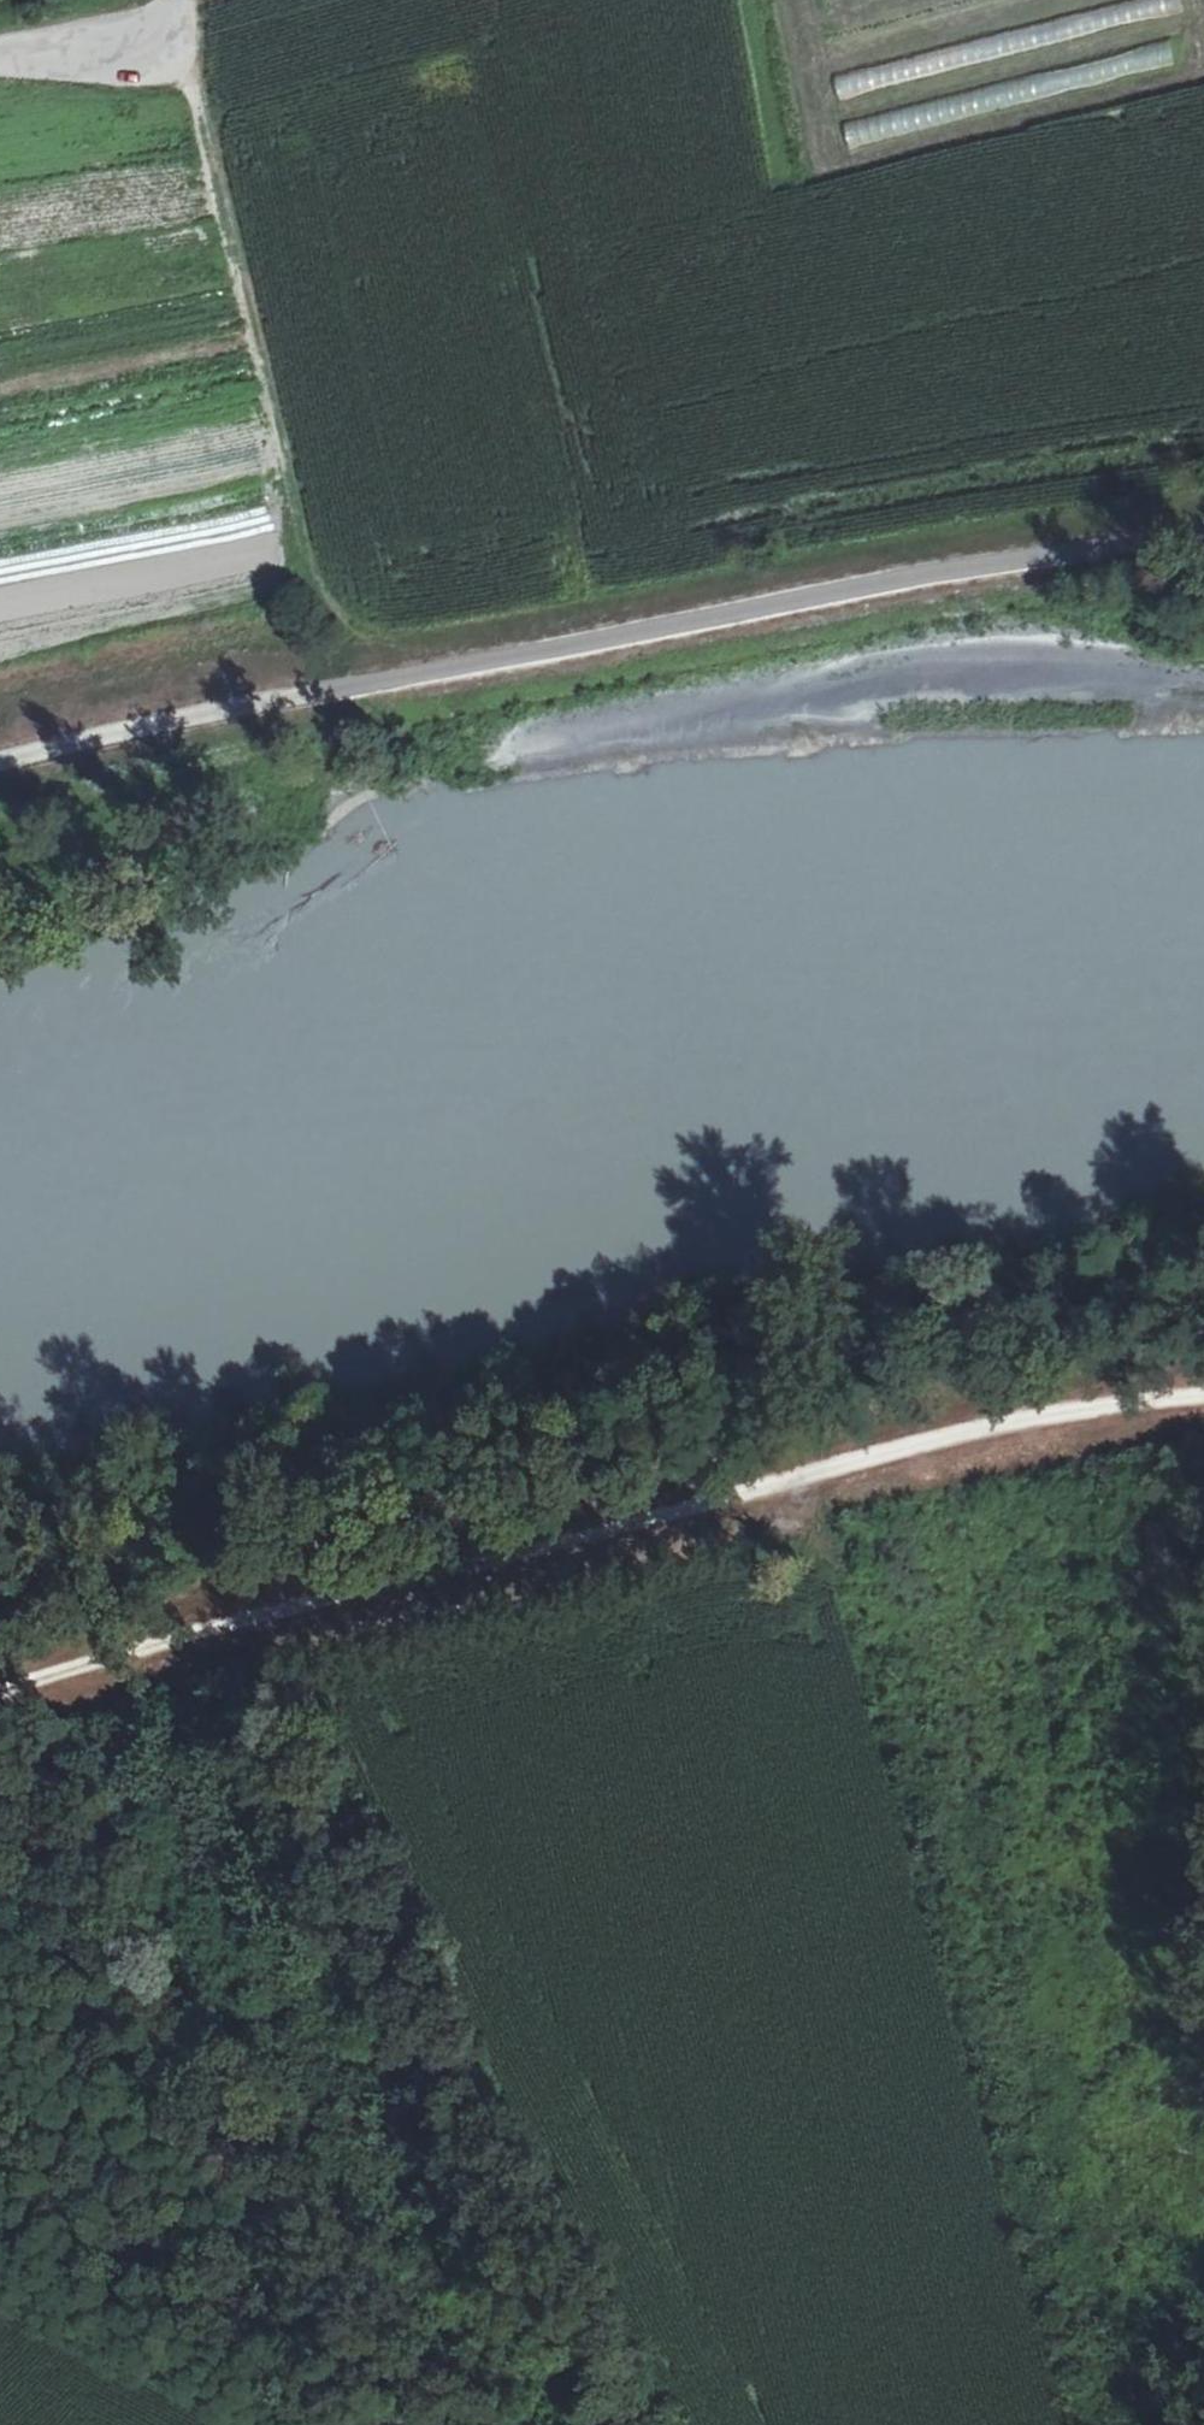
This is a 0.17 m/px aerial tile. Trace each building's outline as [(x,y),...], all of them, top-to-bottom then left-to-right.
[(833,76),(840,101),(1184,12),(1181,0),(1129,0),(833,76)] [(1168,41),(843,121),(849,147),(1175,67),(1168,41)]
